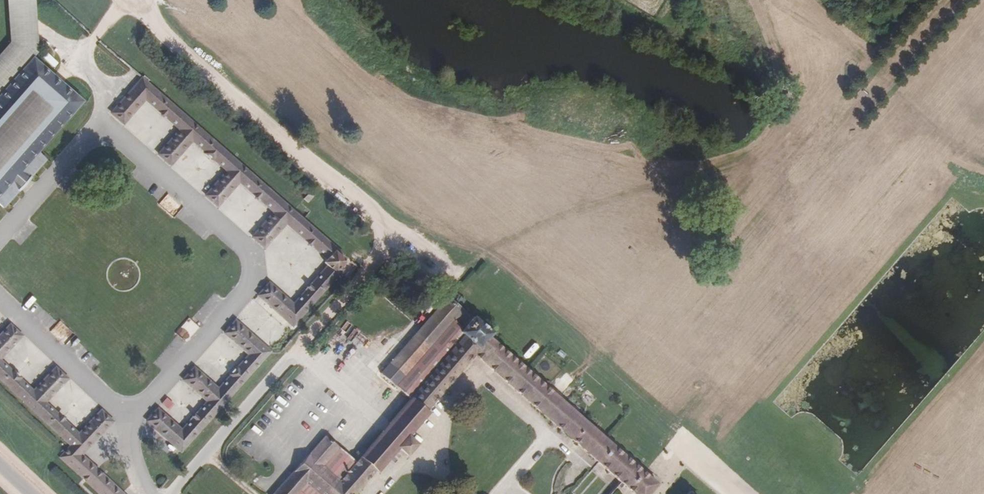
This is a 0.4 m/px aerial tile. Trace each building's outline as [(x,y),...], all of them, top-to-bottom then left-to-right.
[(34,19),(34,8),(33,0),(7,0),(10,42),(0,54),(0,93),(37,51),(36,40),(34,19)] [(3,208),(46,160),(38,152),(82,102),(33,58),(0,95),(0,206),(3,208)] [(288,221),(328,257),(325,260),(326,265),(329,268),(295,306),(269,283),(258,295),(293,326),(343,270),(340,268),(343,264),(343,259),(339,256),(342,253),(142,78),(111,113),(124,124),(147,98),(181,128),(158,154),(171,165),(194,139),(207,151),(204,154),(212,161),(215,158),(228,169),(205,195),(218,206),(241,180),(275,210),(252,237),(265,247),(288,221)] [(142,185),(147,175),(141,173),(136,183),(142,185)] [(174,212),(179,200),(165,195),(160,206),(174,212)] [(375,470),(378,472),(399,448),(407,455),(409,453),(415,446),(417,444),(409,436),(429,412),(427,410),(475,354),(583,449),(580,453),(595,466),(618,486),(627,493),(648,493),(657,483),(644,473),(483,331),(486,327),(467,311),(465,313),(441,293),(376,371),(407,396),(386,421),(381,428),(354,459),(323,434),(274,493),(355,493),(375,470)] [(40,322),(48,311),(44,308),(36,319),(40,322)] [(177,335),(187,341),(197,324),(186,318),(177,335)] [(61,342),(71,331),(60,321),(50,331),(61,342)] [(270,352),(235,321),(224,333),(251,356),(239,370),(236,367),(229,375),(232,378),(220,391),(194,368),(183,380),(209,403),(184,432),(157,409),(147,421),(181,451),(240,385),(270,352)] [(22,336),(10,324),(0,335),(0,359),(22,336)] [(71,445),(60,457),(83,479),(99,493),(140,493),(89,446),(113,422),(101,410),(77,436),(44,404),(67,379),(55,368),(32,393),(19,381),(22,378),(14,370),(11,373),(0,363),(0,379),(71,445)] [(245,448),(250,440),(244,436),(239,444),(245,448)]
